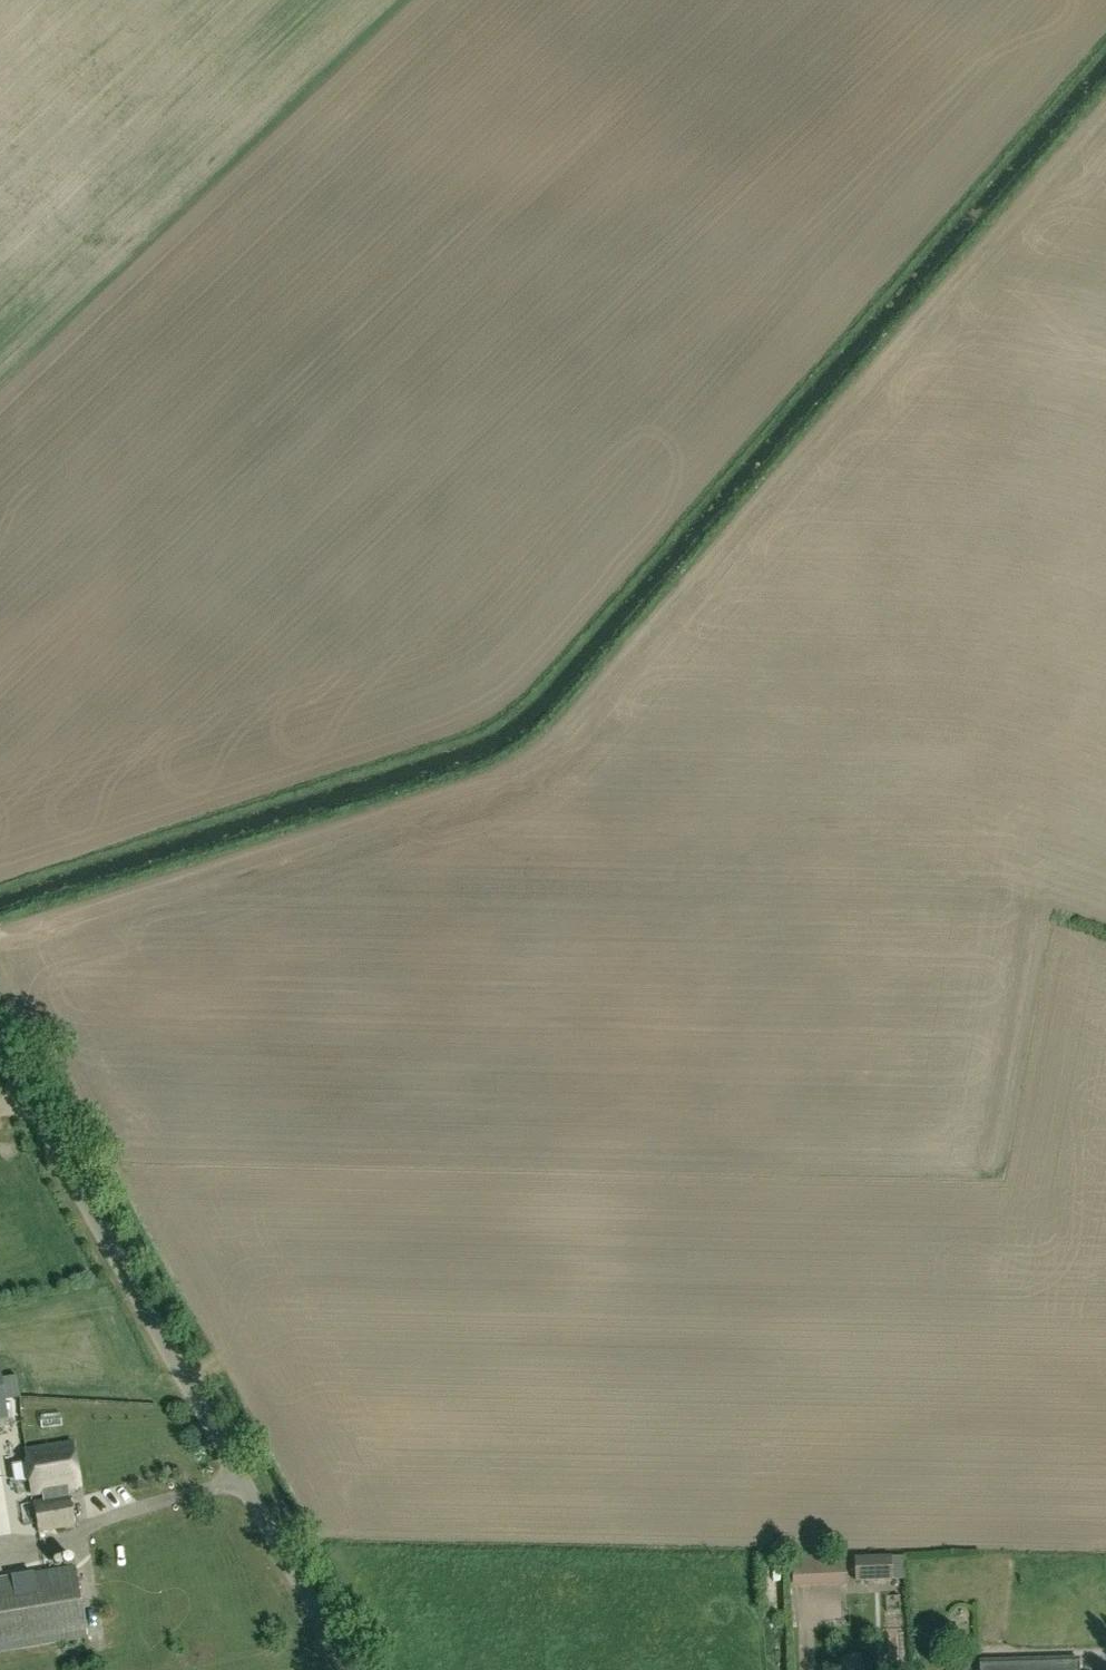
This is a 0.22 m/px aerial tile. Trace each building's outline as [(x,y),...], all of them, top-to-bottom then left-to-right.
[(82,1487),(75,1443),(27,1451),(34,1495),(44,1494),(46,1502),(35,1504),(40,1534),(77,1528),(72,1498),(68,1499),(67,1490),(82,1487)] [(856,1558),(856,1582),(892,1581),(893,1557),(856,1558)] [(85,1623),(76,1568),(0,1580),(0,1653),(88,1639),(85,1623)] [(750,1610),(765,1609),(764,1595),(749,1596),(750,1610)] [(981,1663),(982,1669),(1077,1669),(1077,1660),(981,1663)]
